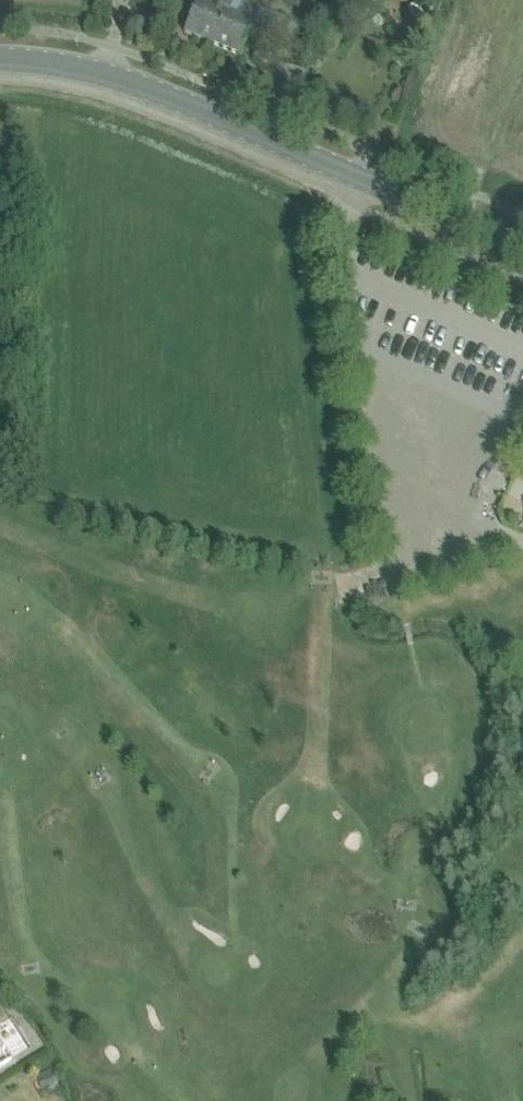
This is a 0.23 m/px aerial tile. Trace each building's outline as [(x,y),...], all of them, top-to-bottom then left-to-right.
[(212,43),(219,26),(223,27),(229,12),(228,12),(234,0),(198,0),(184,31),(212,43)] [(212,43),(241,56),(245,46),(262,52),(277,16),(239,0),(234,0),(228,12),(229,12),(223,27),(219,26),(212,43)] [(0,1025),(0,1070),(39,1045),(19,1013),(0,1025)]
